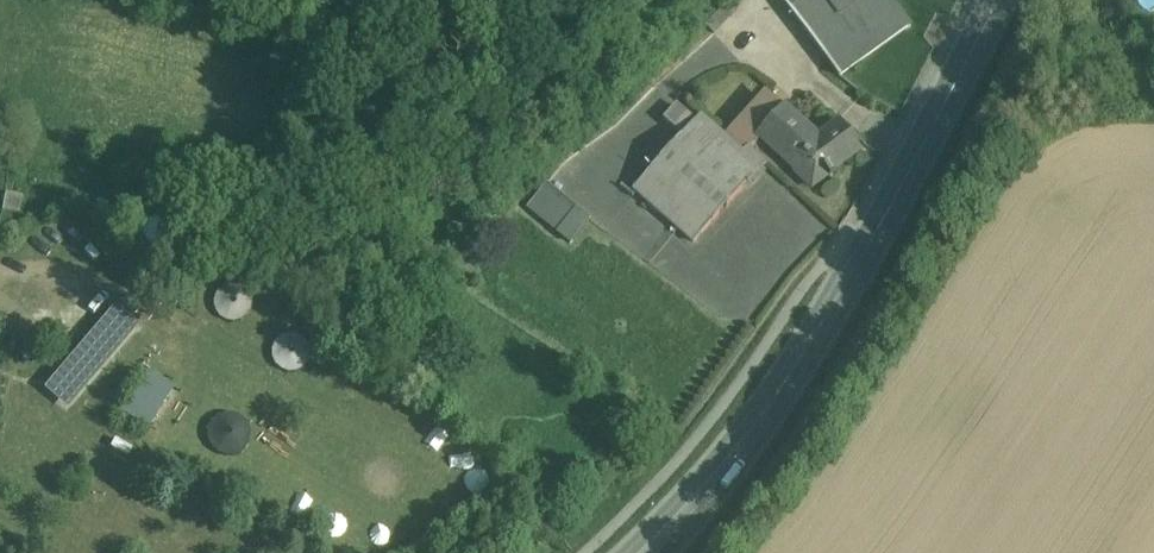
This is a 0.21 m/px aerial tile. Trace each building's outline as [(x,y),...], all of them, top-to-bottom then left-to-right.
[(707,16),(716,25),(735,4),(731,0),(723,0),(707,16)] [(811,28),(840,69),(910,19),(897,0),(789,0),(811,28)] [(767,87),(727,130),(732,135),(766,98),(781,113),(788,107),(767,87)] [(661,113),(680,130),(693,115),(674,98),(661,113)] [(766,98),(732,135),(745,147),(746,149),(749,145),(760,135),(781,113),(766,98)] [(821,133),(790,105),(788,107),(781,113),(760,135),(810,177),(826,164),(831,171),(864,146),(844,117),(821,133)] [(693,115),(737,155),(745,147),(732,135),(727,130),(700,108),(693,115)] [(649,165),(710,219),(754,170),(737,155),(693,115),(680,130),(649,165)] [(746,149),(745,147),(737,155),(754,170),(764,159),(749,145),(746,149)] [(632,184),(693,238),(710,219),(649,165),(632,184)] [(591,209),(544,177),(527,201),(574,233),(591,209)] [(23,196),(6,192),(2,207),(19,211),(23,196)] [(60,378),(76,392),(133,326),(116,312),(60,378)] [(178,392),(144,372),(118,416),(151,436),(178,392)] [(76,392),(60,378),(49,391),(65,405),(76,392)]
